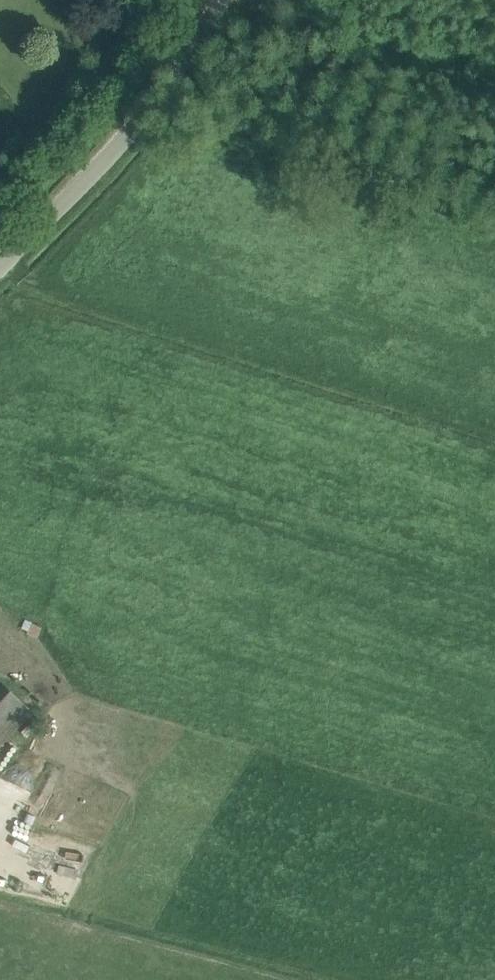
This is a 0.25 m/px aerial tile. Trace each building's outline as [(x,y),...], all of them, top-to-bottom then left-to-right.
[(0,690),(0,748),(37,708),(8,681),(0,690)]
